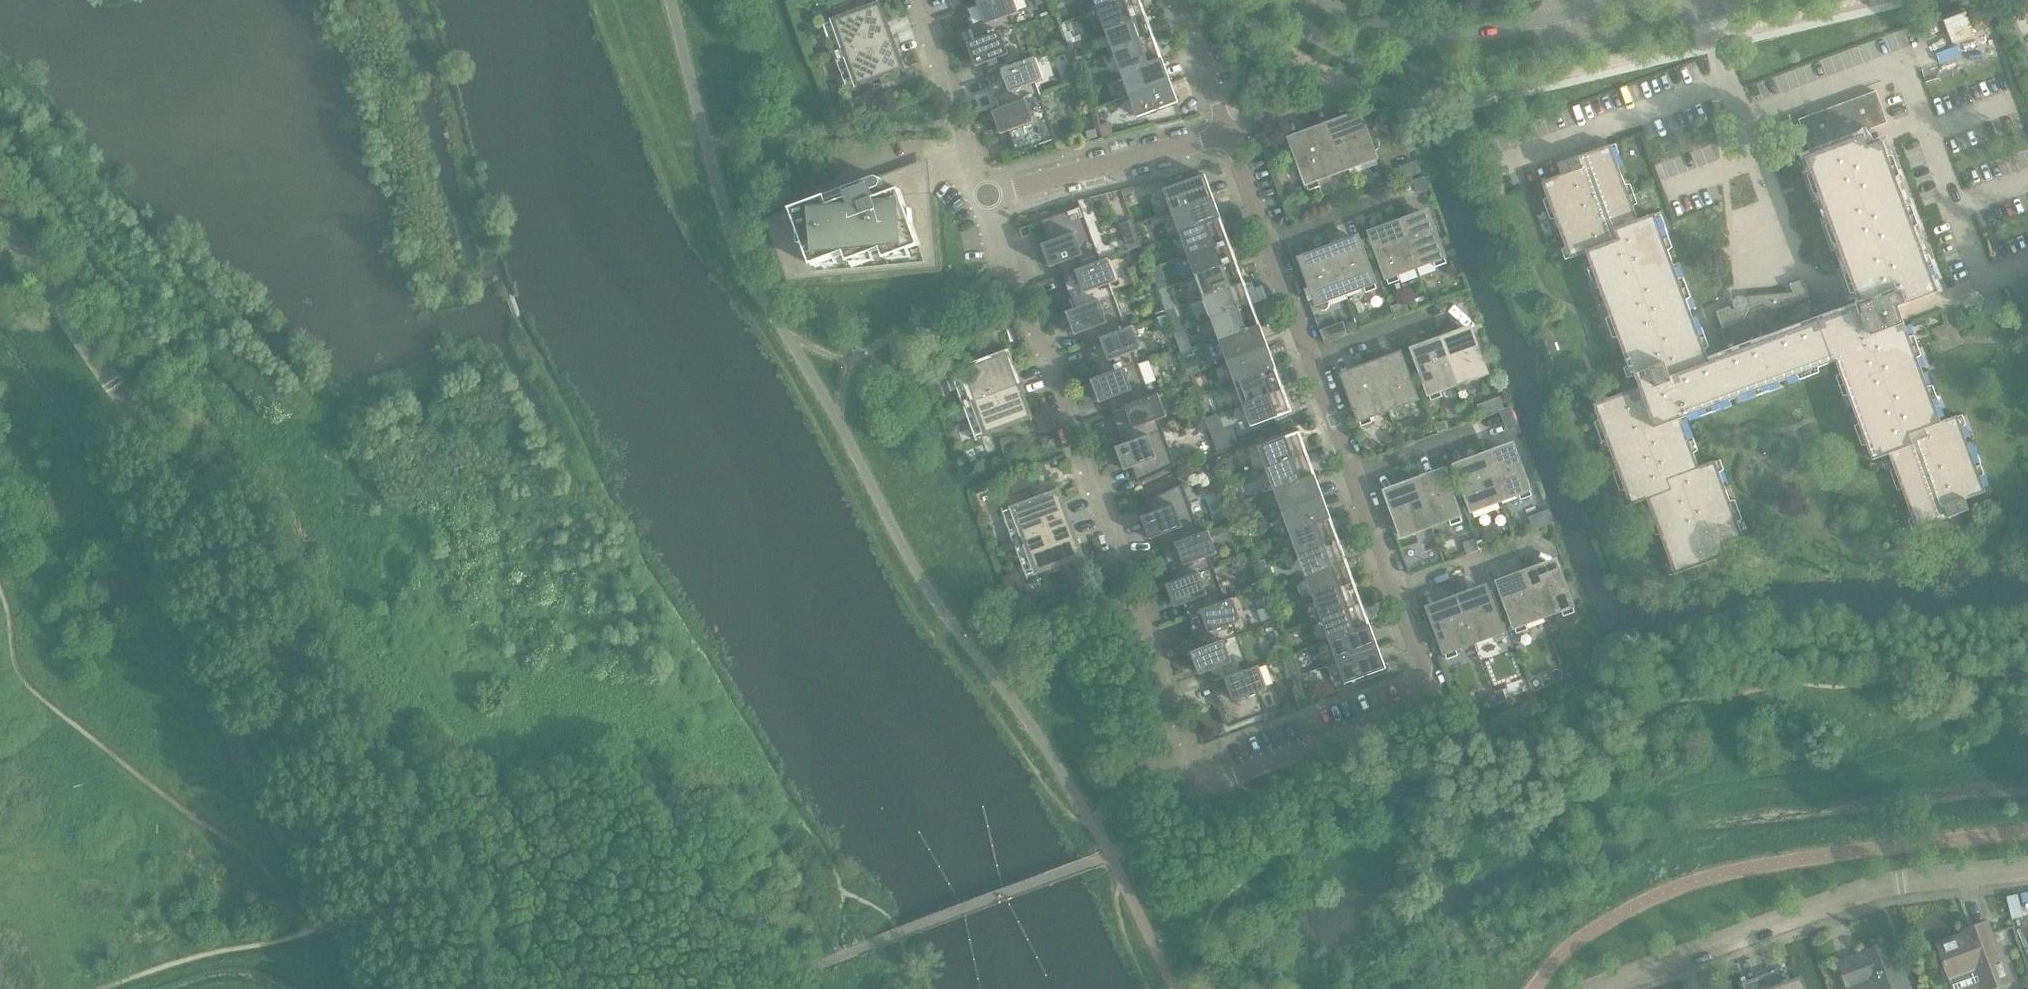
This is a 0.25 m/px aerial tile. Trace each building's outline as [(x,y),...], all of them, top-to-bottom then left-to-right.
[(964,8),(986,0),(961,0),(964,8)] [(1014,0),(986,0),(964,8),(976,41),(968,44),(968,45),(1015,28),(1011,16),(1019,13),(1014,0)] [(1099,10),(1127,0),(1095,0),(1099,10)] [(1099,10),(1107,32),(1148,17),(1141,0),(1127,0),(1099,10)] [(822,21),(835,57),(892,36),(879,1),(878,1),(878,3),(824,23),(824,21),(822,21)] [(1107,32),(1115,53),(1155,38),(1148,17),(1107,32)] [(989,76),(1036,59),(1035,58),(1027,61),(1015,28),(968,45),(977,67),(985,64),(989,76)] [(905,72),(892,36),(835,57),(848,93),(850,92),(849,90),(903,70),(904,72),(905,72)] [(1155,38),(1115,53),(1122,75),(1163,60),(1155,38)] [(1044,81),(1036,59),(989,76),(1001,109),(993,112),(993,113),(1040,95),(1036,84),(1044,81)] [(1122,75),(1130,96),(1171,81),(1163,60),(1122,75)] [(1171,81),(1130,96),(1138,118),(1179,103),(1171,81)] [(1718,312),(1725,330),(1734,354),(1711,363),(1657,215),(1640,221),(1613,145),(1561,164),(1565,176),(1544,183),(1572,259),(1589,253),(1635,378),(1638,376),(1642,388),(1594,405),(1632,506),(1649,500),(1677,576),(1729,556),(1725,545),(1745,538),(1717,462),(1701,468),(1683,420),(1724,405),(1838,363),(1875,462),(1891,456),(1919,531),(1971,512),(1967,501),(1987,493),(1959,417),(1943,423),(1900,308),(1940,294),(1935,280),(1884,143),(1870,148),(1864,133),(1889,123),(1877,92),(1801,120),(1814,156),(1808,159),(1863,307),(1835,317),(1826,293),(1811,299),(1805,281),(1792,285),(1795,294),(1748,298),(1749,309),(1733,310),(1731,307),(1718,312)] [(1040,95),(993,113),(1001,135),(1009,132),(1017,153),(1056,139),(1040,95)] [(1349,117),(1319,128),(1328,152),(1340,147),(1348,169),(1378,159),(1376,153),(1378,150),(1380,146),(1380,142),(1378,139),(1374,137),(1370,138),(1362,117),(1351,121),(1349,117)] [(1328,152),(1319,128),(1301,134),(1303,138),(1292,143),(1305,179),(1310,191),(1321,187),(1318,180),(1348,169),(1340,147),(1328,152)] [(1173,212),(1214,197),(1206,175),(1165,190),(1173,212)] [(876,178),(817,200),(764,219),(787,282),(938,268),(931,193),(903,195),(896,177),(883,181),(882,180),(882,179),(881,179),(879,178),(878,178),(877,178),(876,178)] [(1173,212),(1181,234),(1221,219),(1214,197),(1173,212)] [(1059,265),(1063,277),(1101,263),(1101,262),(1081,207),(1042,221),(1050,242),(1042,245),(1051,268),(1059,265)] [(1417,215),(1399,222),(1416,268),(1434,261),(1436,268),(1448,263),(1443,252),(1444,252),(1430,215),(1419,219),(1417,215)] [(1131,250),(1143,245),(1133,218),(1121,223),(1131,250)] [(1181,234),(1189,255),(1229,240),(1221,219),(1181,234)] [(1416,268),(1399,222),(1381,228),(1383,233),(1371,237),(1385,274),(1385,273),(1389,285),(1401,281),(1398,275),(1416,268)] [(1189,255),(1196,276),(1237,261),(1229,240),(1189,255)] [(1347,241),(1329,248),(1346,294),(1364,287),(1367,293),(1378,289),(1373,278),(1374,278),(1360,241),(1349,245),(1347,241)] [(1332,299),(1346,294),(1329,248),(1311,254),(1313,258),(1302,263),(1315,299),(1317,305),(1321,303),(1324,310),(1326,312),(1330,312),(1334,309),(1334,306),(1332,299)] [(1075,310),(1114,297),(1110,285),(1117,282),(1109,259),(1101,262),(1101,263),(1063,277),(1075,310)] [(1196,276),(1204,298),(1245,283),(1237,261),(1196,276)] [(1204,298),(1212,319),(1253,304),(1245,283),(1204,298)] [(1126,330),(1114,297),(1075,310),(1067,313),(1076,336),(1083,333),(1088,344),(1126,330)] [(1212,319),(1220,341),(1261,326),(1253,304),(1212,319)] [(1220,341),(1228,362),(1269,347),(1261,326),(1220,341)] [(1100,378),(1139,364),(1134,352),(1142,349),(1134,327),(1126,330),(1088,344),(1100,377),(1100,378)] [(1460,332),(1442,338),(1459,385),(1488,374),(1486,368),(1473,332),(1461,336),(1460,332)] [(1459,385),(1442,338),(1424,345),(1426,349),(1414,353),(1428,390),(1432,401),(1443,397),(1441,391),(1459,385)] [(1228,362),(1236,383),(1277,368),(1269,347),(1228,362)] [(951,370),(964,406),(1020,385),(1007,349),(1006,350),(1006,352),(952,372),(952,370),(951,370)] [(1372,364),(1389,410),(1418,399),(1416,394),(1403,357),(1392,362),(1390,357),(1372,364)] [(1151,397),(1139,364),(1100,378),(1100,377),(1092,380),(1100,403),(1108,400),(1112,412),(1151,398),(1151,397)] [(1371,417),(1389,410),(1372,364),(1354,371),(1356,375),(1344,379),(1358,416),(1358,415),(1362,427),(1373,423),(1371,417)] [(1236,383),(1244,405),(1284,390),(1277,368),(1236,383)] [(1033,421),(1020,385),(964,406),(977,441),(978,441),(977,439),(1031,419),(1032,421),(1033,421)] [(1284,390),(1244,405),(1252,427),(1293,412),(1284,390)] [(1125,446),(1164,431),(1159,420),(1167,417),(1159,394),(1151,397),(1151,398),(1112,412),(1125,445),(1125,446)] [(1222,413),(1207,419),(1220,450),(1235,444),(1222,413)] [(1125,446),(1125,445),(1117,448),(1125,471),(1133,468),(1139,484),(1176,466),(1164,431),(1125,446)] [(1267,469),(1308,454),(1300,432),(1259,447),(1267,469)] [(1503,448),(1485,455),(1502,501),(1520,494),(1522,500),(1533,496),(1531,490),(1516,448),(1504,452),(1503,448)] [(1267,469),(1275,491),(1316,476),(1308,454),(1267,469)] [(1502,501),(1485,455),(1467,461),(1468,465),(1457,470),(1470,506),(1471,506),(1473,511),(1502,501)] [(1433,474),(1415,480),(1432,526),(1450,520),(1452,526),(1463,522),(1461,516),(1446,474),(1434,478),(1433,474)] [(1275,491),(1283,512),(1324,497),(1316,476),(1275,491)] [(1432,526),(1415,480),(1397,487),(1398,491),(1387,495),(1402,536),(1403,537),(1432,526)] [(1202,534),(1183,484),(1146,502),(1150,514),(1142,517),(1151,540),(1159,537),(1163,549),(1202,534)] [(1002,509),(1015,545),(1071,524),(1058,488),(1057,489),(1057,491),(1003,510),(1003,509),(1002,509)] [(1283,512),(1291,533),(1332,518),(1324,497),(1283,512)] [(1291,533),(1299,555),(1340,540),(1332,518),(1291,533)] [(1084,560),(1071,524),(1015,545),(1028,580),(1029,580),(1028,578),(1082,558),(1083,560),(1084,560)] [(1175,582),(1215,568),(1210,556),(1218,554),(1210,531),(1202,534),(1163,549),(1175,582)] [(1299,555),(1307,576),(1347,561),(1340,540),(1299,555)] [(1307,576),(1315,598),(1355,583),(1347,561),(1307,576)] [(1527,571),(1544,617),(1562,611),(1565,617),(1576,613),(1573,607),(1574,607),(1558,564),(1547,569),(1545,564),(1527,571)] [(1227,601),(1215,568),(1175,582),(1167,585),(1176,608),(1183,605),(1188,616),(1227,602),(1227,601)] [(1527,624),(1544,617),(1527,571),(1510,578),(1511,582),(1500,586),(1513,623),(1518,634),(1529,630),(1527,624)] [(1315,598),(1322,619),(1363,604),(1355,583),(1315,598)] [(1476,590),(1458,597),(1475,643),(1504,632),(1500,622),(1488,590),(1477,594),(1476,590)] [(1475,643),(1458,597),(1440,603),(1441,608),(1430,612),(1443,648),(1444,648),(1448,660),(1459,656),(1457,650),(1475,643)] [(1200,650),(1239,636),(1235,624),(1243,621),(1235,598),(1227,601),(1227,602),(1188,616),(1200,649),(1200,650)] [(1322,619),(1330,640),(1371,625),(1363,604),(1322,619)] [(1330,640),(1338,662),(1379,647),(1371,625),(1330,640)] [(1252,670),(1251,669),(1239,636),(1200,650),(1200,649),(1192,652),(1200,675),(1208,672),(1213,684),(1252,670)] [(1379,647),(1338,662),(1346,684),(1387,669),(1379,647)] [(1252,670),(1213,684),(1229,727),(1267,713),(1260,692),(1268,689),(1259,666),(1251,669),(1252,670)] [(1938,945),(1943,961),(1942,961),(1944,967),(1945,967),(1952,984),(1953,984),(1952,981),(1980,971),(1986,988),(1990,988),(2012,981),(1999,944),(1996,945),(1988,923),(1964,931),(1966,935),(1938,945)] [(1861,956),(1840,964),(1849,988),(1911,988),(1893,941),(1860,953),(1861,956)] [(1744,983),(1746,988),(1785,988),(1778,970),(1744,983)]
